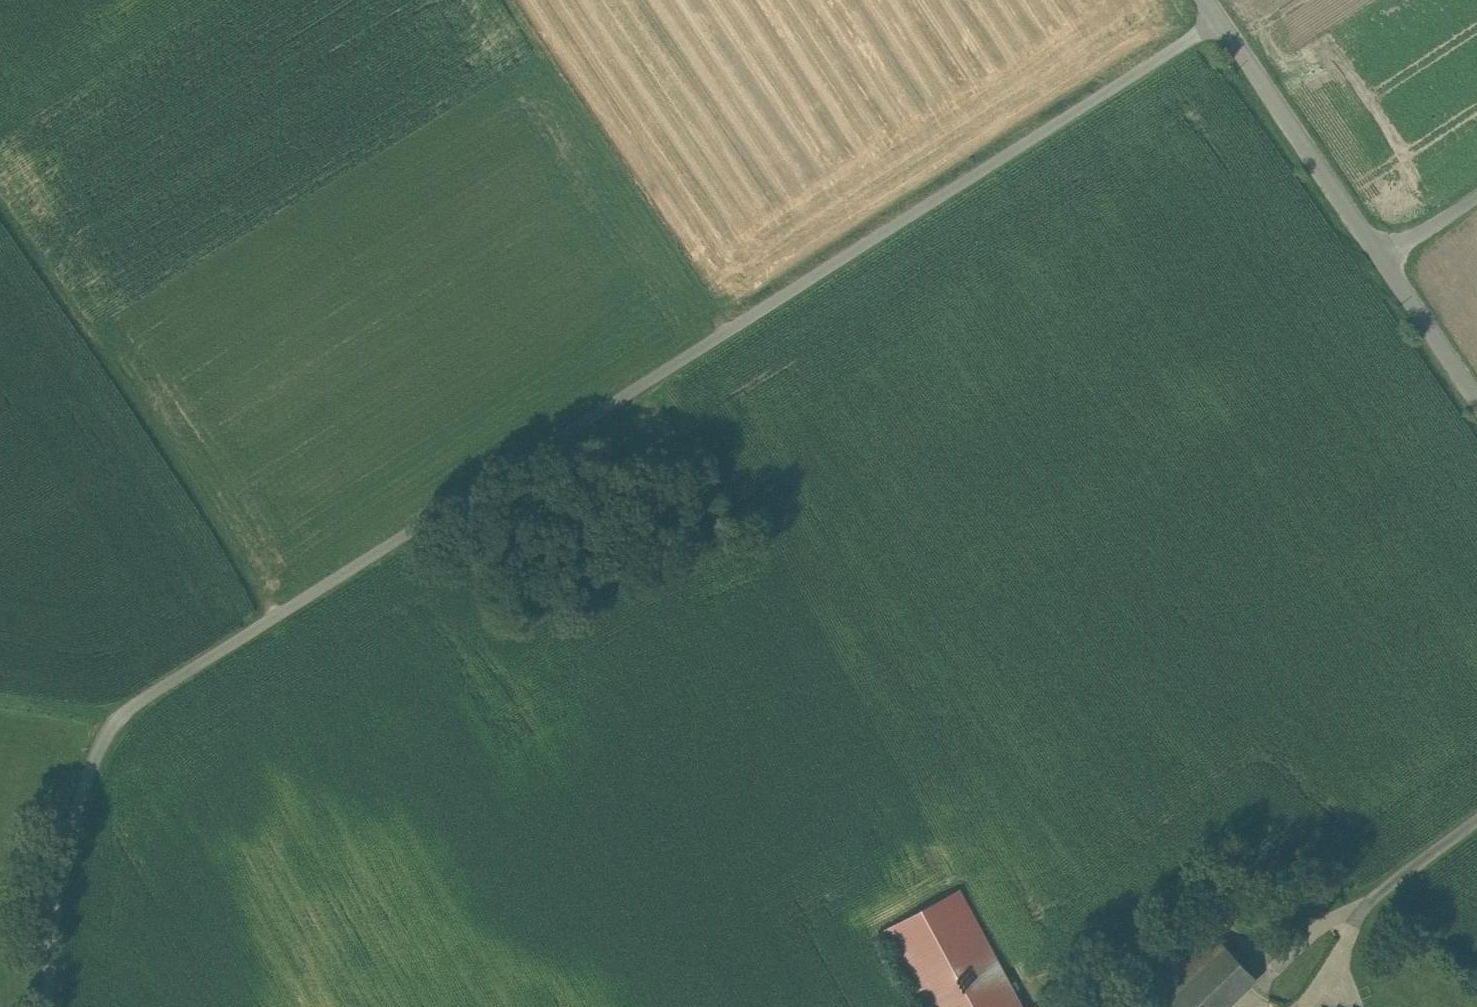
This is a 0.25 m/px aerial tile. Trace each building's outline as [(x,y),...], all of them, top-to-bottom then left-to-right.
[(958,890),(886,928),(928,1006),(1021,1006),(958,890)] [(1210,931),(1130,1006),(1225,1006),(1256,978),(1210,931)]
